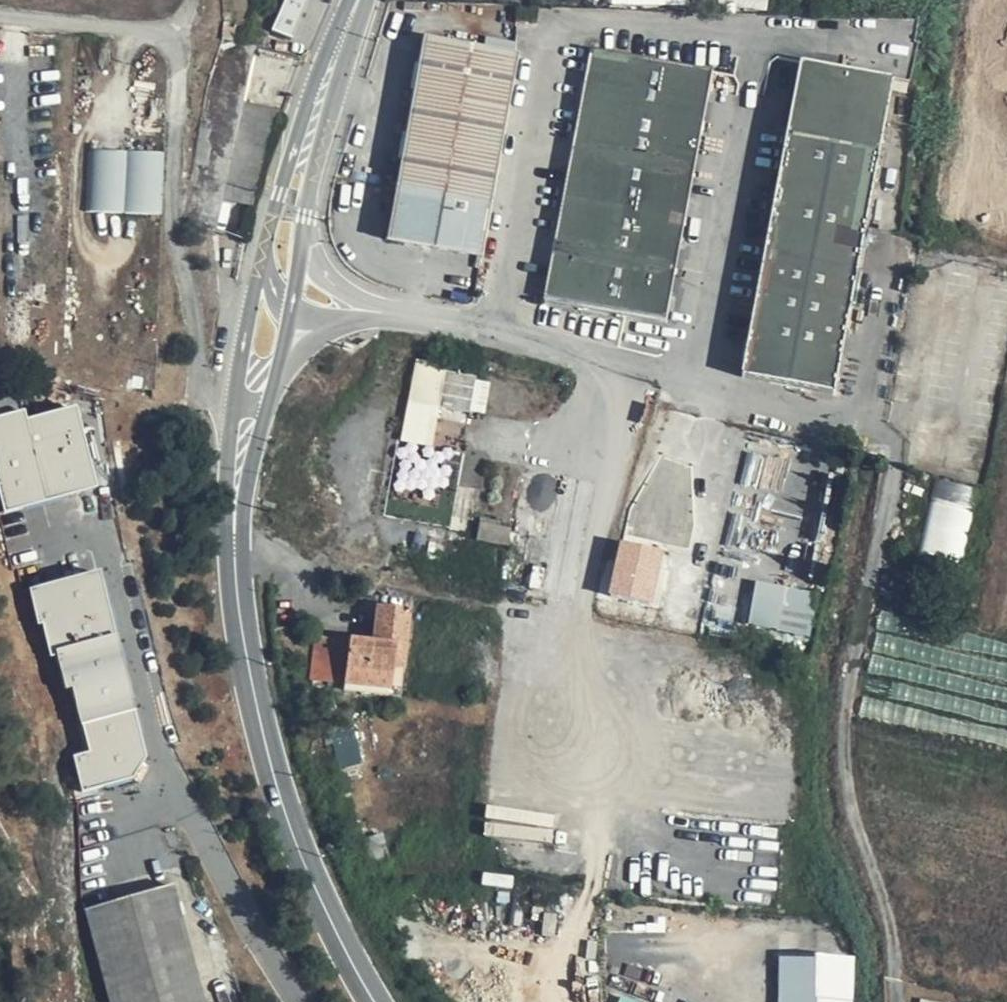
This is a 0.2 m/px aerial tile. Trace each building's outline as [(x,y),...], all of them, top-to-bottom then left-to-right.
[(313,0),(280,0),(270,27),(300,38),(313,0)] [(516,54),(425,38),(388,238),(479,254),(516,54)] [(712,74),(592,51),(574,157),(547,298),(667,320),(712,74)] [(892,80),(854,73),(802,62),(753,331),(745,375),(835,392),(892,80)] [(165,216),(169,154),(91,150),(88,212),(165,216)] [(404,440),(435,445),(441,406),(487,413),(493,373),(416,361),(404,440)] [(0,414),(0,497),(4,514),(98,491),(76,406),(27,418),(24,408),(0,414)] [(940,475),(921,558),(963,567),(982,484),(940,475)] [(643,566),(605,560),(598,597),(639,604),(643,566)] [(816,593),(789,588),(757,581),(748,622),(781,629),(808,634),(816,593)] [(411,610),(378,606),(375,642),(350,639),(346,681),(391,686),(394,670),(405,671),(411,610)] [(114,634),(53,650),(64,693),(72,691),(87,752),(73,755),(83,793),(133,780),(146,758),(114,634)] [(313,678),(346,681),(350,639),(318,636),(313,678)] [(391,686),(346,681),(345,689),(402,695),(405,671),(394,670),(391,686)] [(363,763),(352,714),(331,718),(342,768),(363,763)] [(389,857),(382,824),(365,828),(373,862),(389,857)] [(168,886),(139,893),(153,946),(165,986),(192,976),(168,886)] [(167,993),(165,986),(153,946),(139,893),(85,907),(110,1001),(167,1001),(167,993)] [(841,959),(783,955),(780,1001),(837,1001),(840,973),(841,959)] [(855,960),(841,959),(840,973),(837,1001),(853,1001),(855,960)] [(165,986),(167,993),(167,1001),(199,1001),(192,976),(165,986)]
